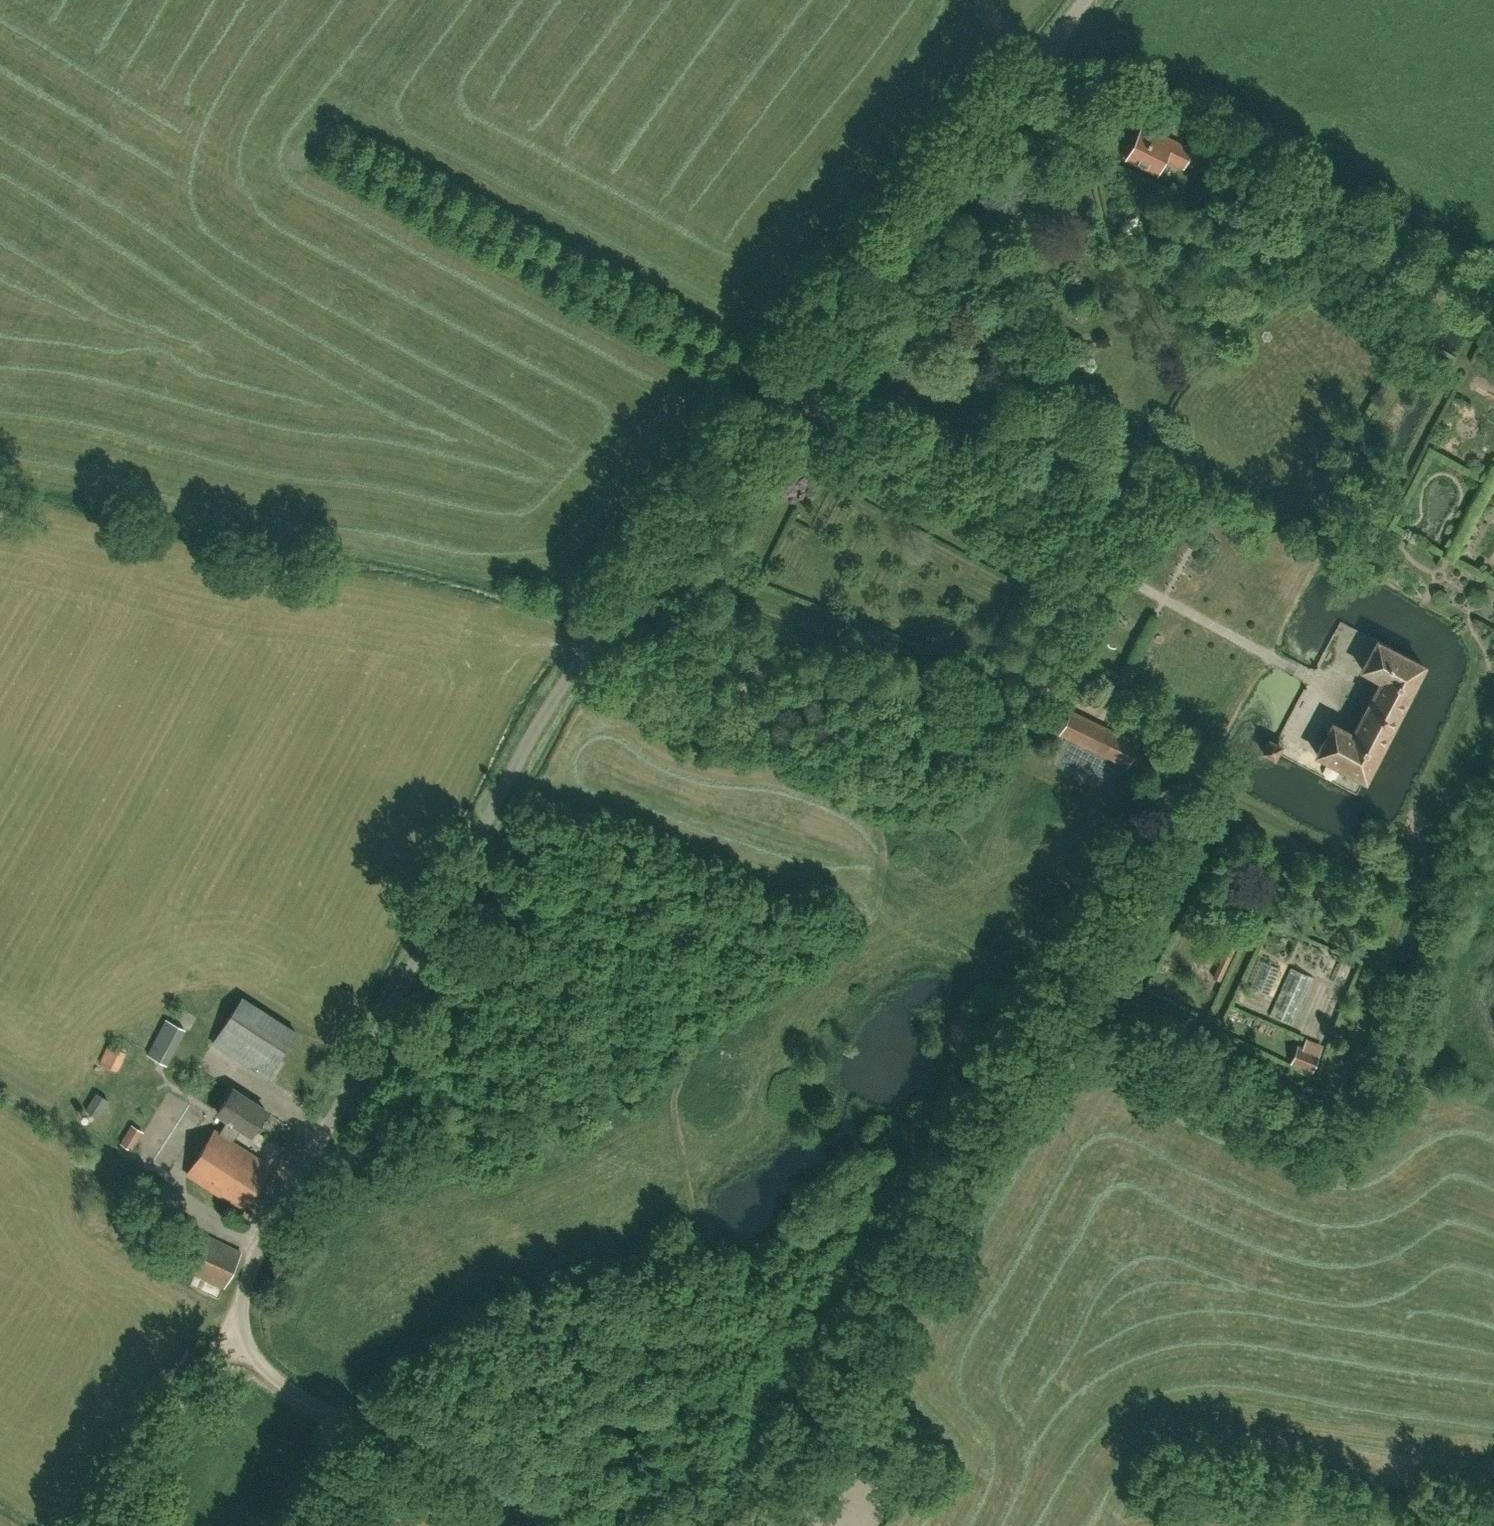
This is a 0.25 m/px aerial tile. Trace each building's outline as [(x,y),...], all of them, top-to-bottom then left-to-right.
[(1141,129),(1126,158),(1157,173),(1164,158),(1182,166),(1191,149),(1158,132),(1156,136),(1141,129)] [(1317,752),(1365,778),(1425,668),(1377,642),(1362,670),(1381,681),(1353,732),(1334,722),(1317,752)] [(1059,735),(1128,767),(1140,741),(1071,710),(1059,735)] [(1279,753),(1282,746),(1275,742),(1271,740),(1265,752),(1276,758),(1279,753)] [(1240,937),(1233,934),(1213,978),(1220,981),(1240,937)] [(1313,978),(1291,968),(1270,1015),(1292,1024),(1313,978)] [(297,1032),(243,997),(214,1042),(268,1078),(297,1032)] [(187,1030),(166,1018),(147,1054),(168,1066),(187,1030)] [(1323,1045),(1307,1038),(1303,1048),(1297,1046),(1290,1064),(1312,1072),(1323,1045)] [(126,1053),(108,1045),(100,1063),(118,1072),(126,1053)] [(188,1174),(243,1210),(272,1166),(234,1141),(241,1128),(252,1135),(267,1112),(232,1089),(217,1112),(229,1120),(220,1132),(216,1130),(188,1174)] [(97,1118),(109,1099),(97,1092),(85,1110),(97,1118)] [(132,1123),(121,1143),(133,1151),(145,1131),(132,1123)] [(160,1235),(168,1221),(144,1207),(129,1236),(162,1253),(159,1257),(186,1270),(187,1269),(225,1288),(243,1253),(204,1233),(196,1250),(160,1235)]
